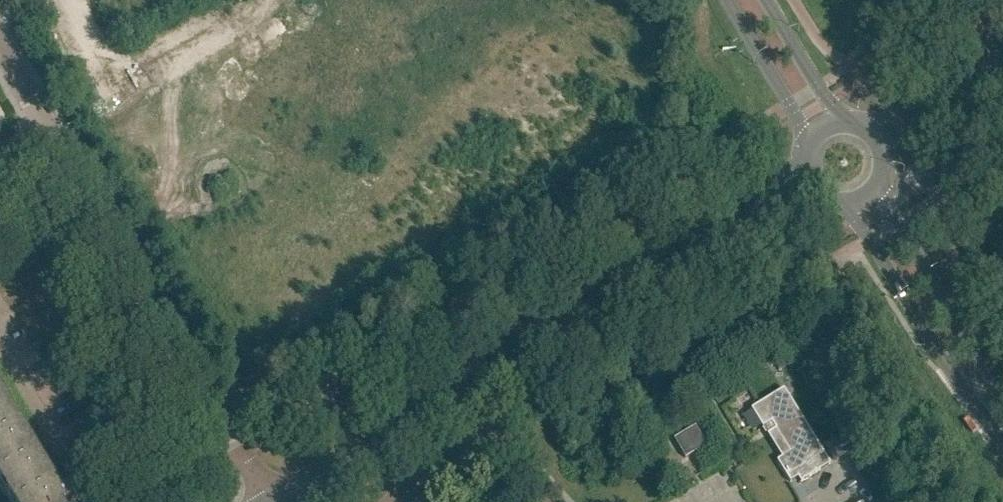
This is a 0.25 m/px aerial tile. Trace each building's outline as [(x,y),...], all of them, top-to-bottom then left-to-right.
[(773,432),(767,436),(782,459),(778,462),(791,483),(798,479),(801,484),(831,465),(784,390),(751,410),(763,428),(769,425),(773,432)] [(9,501),(74,501),(77,500),(71,490),(55,500),(0,407),(0,487),(9,501)] [(685,459),(707,447),(695,427),(674,440),(685,459)]
